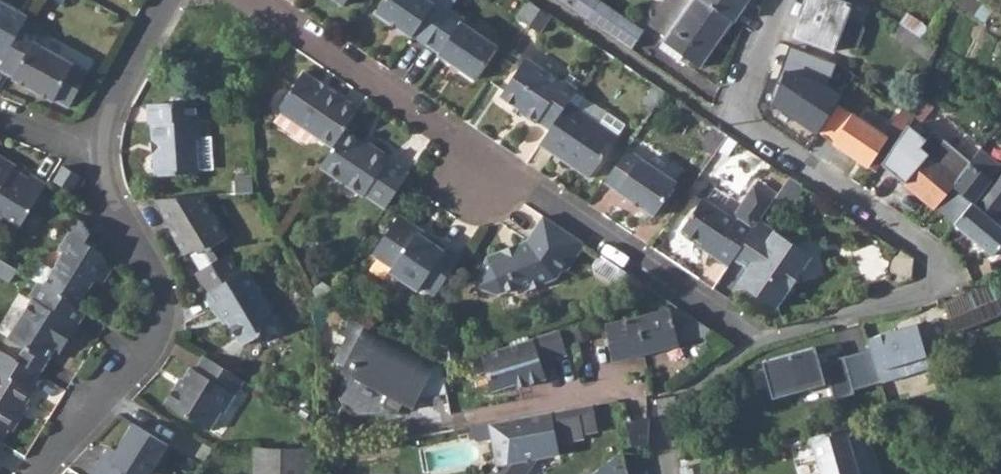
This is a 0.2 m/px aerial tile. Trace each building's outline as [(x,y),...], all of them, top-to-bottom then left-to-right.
[(2,60),(26,19),(28,16),(0,0),(0,59),(2,60)] [(428,44),(452,9),(458,0),(386,0),(377,13),(413,38),(415,35),(428,44)] [(633,48),(645,30),(601,0),(562,0),(633,48)] [(653,15),(654,21),(650,26),(668,38),(665,42),(702,68),(736,19),(708,0),(668,0),(665,5),(660,5),(653,15)] [(736,19),(746,3),(742,0),(708,0),(736,19)] [(833,51),(837,41),(855,48),(863,30),(860,23),(846,18),(851,5),(838,0),(809,0),(795,35),(833,51)] [(518,18),(531,27),(542,9),(529,1),(518,18)] [(441,56),(477,80),(499,46),(464,22),(466,19),(452,9),(428,44),(441,53),(441,56)] [(531,27),(540,33),(552,16),(542,9),(531,27)] [(26,19),(2,60),(0,64),(0,68),(12,74),(11,77),(51,98),(52,96),(68,106),(88,71),(34,41),(41,27),(26,19)] [(892,35),(914,50),(922,39),(900,24),(892,35)] [(938,50),(922,39),(914,50),(929,60),(938,50)] [(809,54),(803,73),(830,82),(837,64),(809,54)] [(540,122),(551,130),(570,101),(576,92),(579,88),(566,79),(564,82),(528,58),(502,98),(515,106),(526,113),(524,115),(538,124),(540,122)] [(772,102),(822,131),(843,95),(792,66),(772,102)] [(279,114),(334,151),(354,120),(360,112),(306,76),(279,114)] [(655,85),(643,104),(653,110),(665,92),(655,85)] [(570,101),(620,135),(627,126),(576,92),(570,101)] [(153,123),(155,175),(176,175),(176,169),(195,168),(195,138),(199,137),(197,98),(149,99),(149,123),(153,123)] [(823,135),(877,171),(882,164),(908,125),(916,114),(893,99),(887,109),(898,117),(891,128),(875,118),(870,125),(841,106),(823,135)] [(620,135),(570,101),(551,130),(541,144),(593,178),(620,135)] [(521,118),(524,115),(526,113),(515,106),(513,112),(521,118)] [(381,139),(354,120),(334,151),(330,157),(372,186),(375,184),(396,197),(405,185),(418,164),(397,151),(399,147),(383,137),(381,139)] [(714,156),(729,133),(728,133),(716,124),(700,147),(714,156)] [(908,125),(882,164),(935,207),(971,163),(931,132),(925,139),(908,125)] [(607,181),(657,215),(678,182),(628,148),(607,181)] [(1000,168),(1000,167),(979,151),(971,163),(935,207),(955,225),(972,202),(974,204),(1000,168)] [(0,157),(0,162),(11,168),(14,165),(0,157)] [(14,232),(43,183),(27,173),(25,177),(11,168),(0,162),(0,223),(14,232)] [(78,177),(61,167),(52,181),(70,192),(78,177)] [(992,255),(1000,244),(1000,226),(994,220),(1000,212),(1000,168),(974,204),(972,202),(955,225),(992,255)] [(233,192),(250,190),(249,176),(231,177),(233,192)] [(761,180),(757,186),(777,199),(781,193),(761,180)] [(687,230),(706,243),(721,252),(718,256),(733,265),(739,256),(759,226),(764,219),(777,199),(757,186),(740,211),(745,214),(741,222),(736,218),(708,199),(687,230)] [(224,235),(199,194),(150,198),(167,224),(168,223),(176,235),(172,237),(181,253),(187,249),(197,266),(192,270),(205,290),(237,270),(234,266),(226,252),(216,258),(209,245),(224,235)] [(527,203),(514,228),(530,236),(543,211),(527,203)] [(736,218),(741,222),(745,214),(740,211),(736,218)] [(429,242),(419,235),(418,229),(401,217),(374,257),(395,271),(393,275),(419,293),(421,289),(437,297),(462,258),(447,248),(444,253),(429,242)] [(42,285),(76,306),(92,281),(103,281),(111,269),(101,251),(85,242),(89,234),(83,221),(77,218),(58,249),(63,251),(42,285)] [(543,218),(528,245),(526,249),(508,257),(506,253),(490,259),(476,289),(499,298),(516,290),(519,295),(557,282),(563,273),(570,271),(584,251),(584,245),(543,218)] [(739,256),(753,267),(757,280),(752,288),(773,303),(787,300),(816,254),(808,250),(808,242),(798,234),(789,237),(764,219),(759,226),(739,256)] [(431,238),(418,229),(419,235),(429,242),(431,238)] [(704,247),(718,256),(721,252),(706,243),(704,247)] [(528,245),(506,253),(508,257),(526,249),(528,245)] [(622,285),(629,275),(602,257),(595,267),(596,274),(616,286),(622,285)] [(7,282),(15,269),(0,260),(0,277),(7,282)] [(239,262),(234,266),(237,270),(243,267),(239,262)] [(220,308),(242,344),(261,332),(255,324),(268,317),(270,310),(243,267),(237,270),(205,290),(204,291),(217,311),(220,308)] [(743,282),(752,288),(757,280),(753,267),(743,282)] [(958,331),(1000,313),(1000,303),(993,279),(964,289),(944,297),(958,331)] [(8,337),(23,347),(45,360),(49,352),(57,339),(64,343),(84,311),(76,306),(42,285),(38,282),(28,297),(35,302),(25,319),(21,316),(8,337)] [(316,300),(324,305),(334,290),(322,282),(313,296),(316,300)] [(717,334),(678,307),(670,309),(677,341),(678,344),(717,334)] [(607,323),(614,360),(678,344),(677,341),(670,309),(670,308),(607,323)] [(448,395),(442,364),(352,319),(343,337),(347,339),(335,363),(353,372),(350,377),(389,397),(383,407),(399,415),(404,405),(409,407),(415,397),(419,398),(419,401),(448,395)] [(869,341),(881,383),(930,369),(917,327),(869,341)] [(559,330),(480,353),(491,390),(514,383),(515,387),(545,379),(540,363),(566,356),(559,330)] [(56,356),(64,343),(57,339),(49,352),(56,356)] [(23,347),(15,360),(36,373),(45,360),(23,347)] [(762,361),(771,393),(824,379),(828,378),(834,399),(854,393),(844,357),(820,363),(815,347),(762,361)] [(10,431),(21,413),(18,412),(33,387),(29,386),(36,373),(15,360),(0,351),(0,424),(10,431)] [(190,368),(182,380),(177,389),(173,387),(163,404),(209,430),(219,412),(223,414),(245,379),(204,355),(194,371),(190,368)] [(178,378),(173,387),(177,389),(182,380),(178,378)] [(824,379),(771,393),(773,398),(826,384),(824,379)] [(409,407),(414,410),(419,401),(419,398),(415,397),(409,407)] [(578,408),(582,434),(597,431),(592,405),(578,408)] [(486,473),(526,473),(537,458),(559,455),(557,444),(583,439),(582,434),(578,408),(488,424),(495,465),(486,473)] [(627,420),(632,444),(649,443),(650,418),(627,420)] [(90,473),(149,473),(168,445),(133,423),(115,451),(108,447),(90,473)] [(849,440),(845,428),(811,436),(822,473),(860,473),(849,440)] [(849,440),(860,473),(883,473),(871,439),(863,441),(861,436),(849,440)] [(622,447),(588,473),(628,473),(622,447)] [(308,449),(256,449),(255,473),(307,473),(308,449)] [(683,473),(708,473),(705,462),(682,467),(683,473)]
